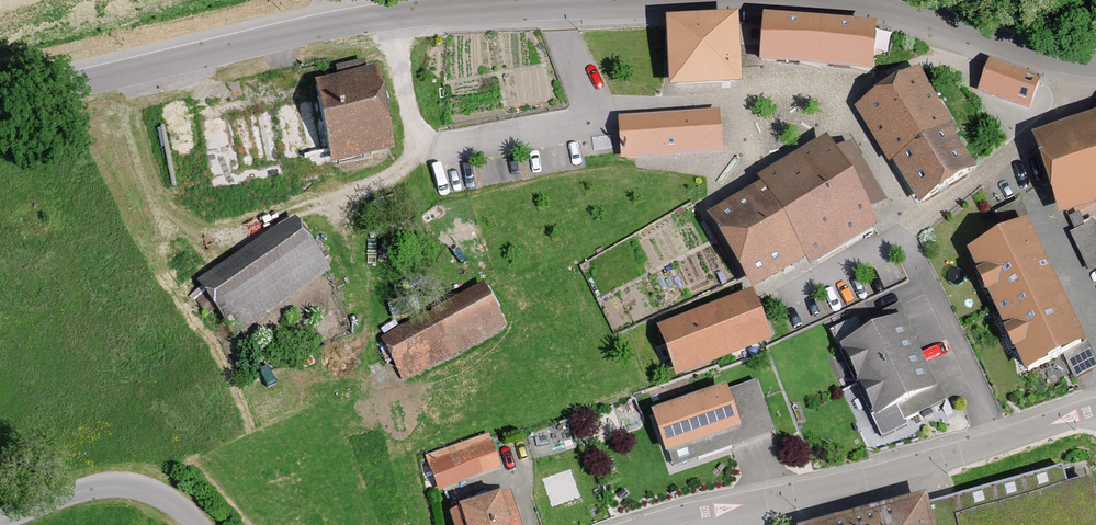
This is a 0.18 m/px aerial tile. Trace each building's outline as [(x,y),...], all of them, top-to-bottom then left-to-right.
[(738,75),(735,13),(670,17),(674,78),(738,75)] [(872,23),(767,14),(764,53),(869,63),(872,23)] [(1038,76),(991,60),(981,87),(1028,104),(1038,76)] [(390,144),(375,72),(322,83),(337,155),(390,144)] [(973,175),(916,76),(852,113),(885,171),(891,167),(915,209),(973,175)] [(716,111),(621,117),(624,152),(718,145),(716,111)] [(1031,144),(1057,225),(1095,212),(1095,123),(1031,144)] [(827,141),(765,175),(770,184),(718,213),(755,279),(807,250),(812,258),(873,224),(827,141)] [(329,274),(291,222),(198,290),(236,342),(329,274)] [(1095,229),(1071,239),(1086,274),(1095,270),(1095,232),(1095,229)] [(1080,350),(1023,231),(966,258),(1023,377),(1080,350)] [(506,331),(482,287),(378,342),(402,387),(506,331)] [(750,292),(663,325),(678,366),(766,334),(750,292)] [(900,308),(841,335),(882,424),(941,397),(900,308)] [(724,396),(723,392),(647,416),(661,461),(667,459),(670,470),(769,439),(753,387),(724,396)] [(497,473),(486,441),(467,447),(424,462),(435,494),(497,473)] [(920,504),(835,524),(1095,524),(1086,488),(1060,494),(1056,476),(922,510),(920,504)] [(508,499),(447,518),(450,524),(516,524),(508,499)]
